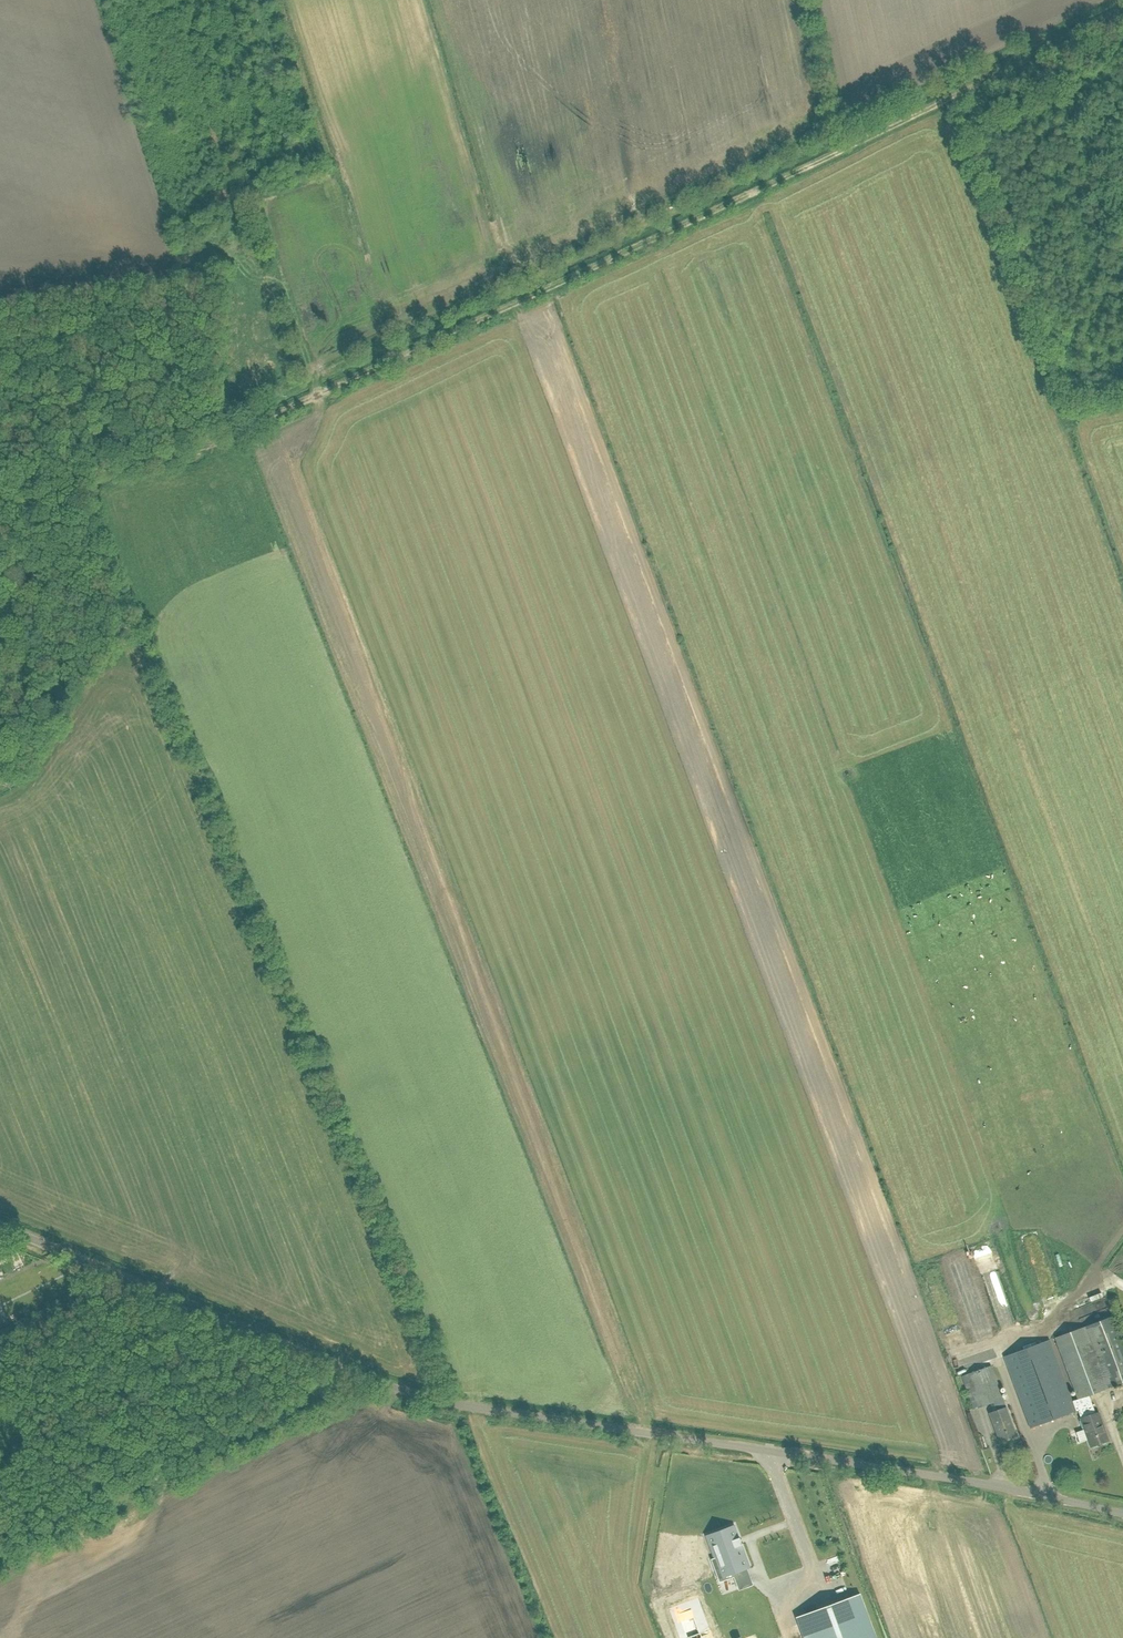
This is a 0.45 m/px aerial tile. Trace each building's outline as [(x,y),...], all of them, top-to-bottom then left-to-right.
[(994,1294),(1000,1291),(996,1282),(990,1285),(994,1294)] [(966,1308),(967,1322),(978,1321),(977,1312),(972,1313),(971,1307),(966,1308)] [(1067,1415),(1077,1411),(1080,1419),(1080,1420),(1091,1447),(1108,1441),(1098,1413),(1095,1414),(1089,1396),(1122,1382),(1122,1339),(1115,1316),(1055,1338),(1078,1400),(1073,1402),(1050,1340),(1004,1357),(1031,1429),(1067,1415)] [(991,1366),(965,1375),(978,1409),(1004,1399),(991,1366)] [(1000,1443),(1017,1436),(1007,1407),(989,1414),(1000,1443)] [(712,1560),(716,1570),(719,1569),(722,1577),(734,1573),(749,1568),(733,1526),(707,1536),(715,1558),(712,1560)] [(791,1558),(773,1565),(779,1579),(797,1571),(791,1558)] [(741,1581),(745,1593),(755,1589),(750,1577),(741,1581)] [(804,1637),(876,1637),(860,1594),(796,1617),(804,1637)]
